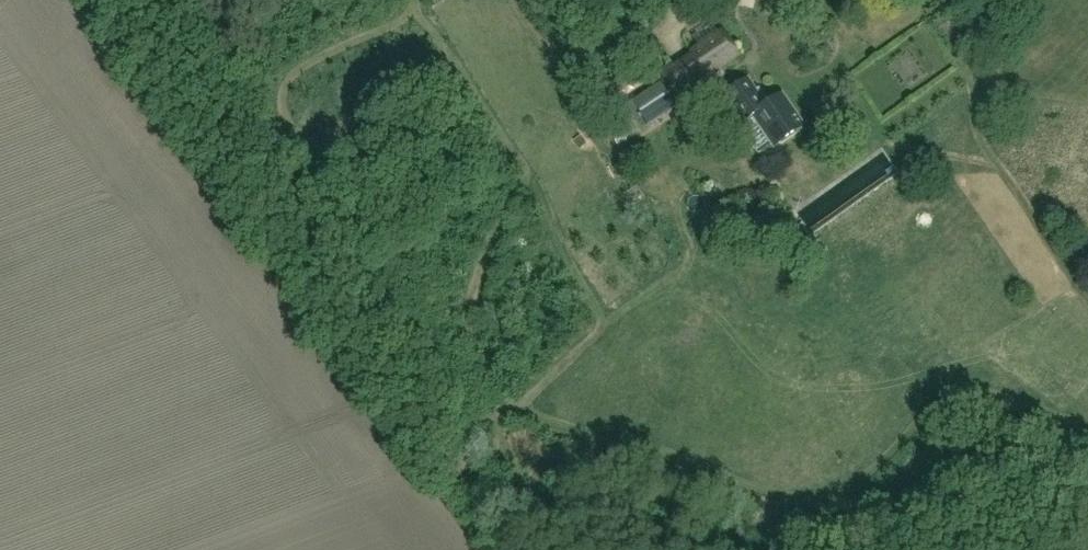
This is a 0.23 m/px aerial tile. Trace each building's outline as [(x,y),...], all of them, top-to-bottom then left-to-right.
[(658,72),(676,99),(740,57),(722,30),(658,72)] [(773,148),(804,128),(782,95),(765,106),(759,96),(762,94),(759,90),(756,91),(748,79),(725,94),(742,122),(752,116),(773,148)] [(676,108),(660,84),(630,104),(646,129),(676,108)]
